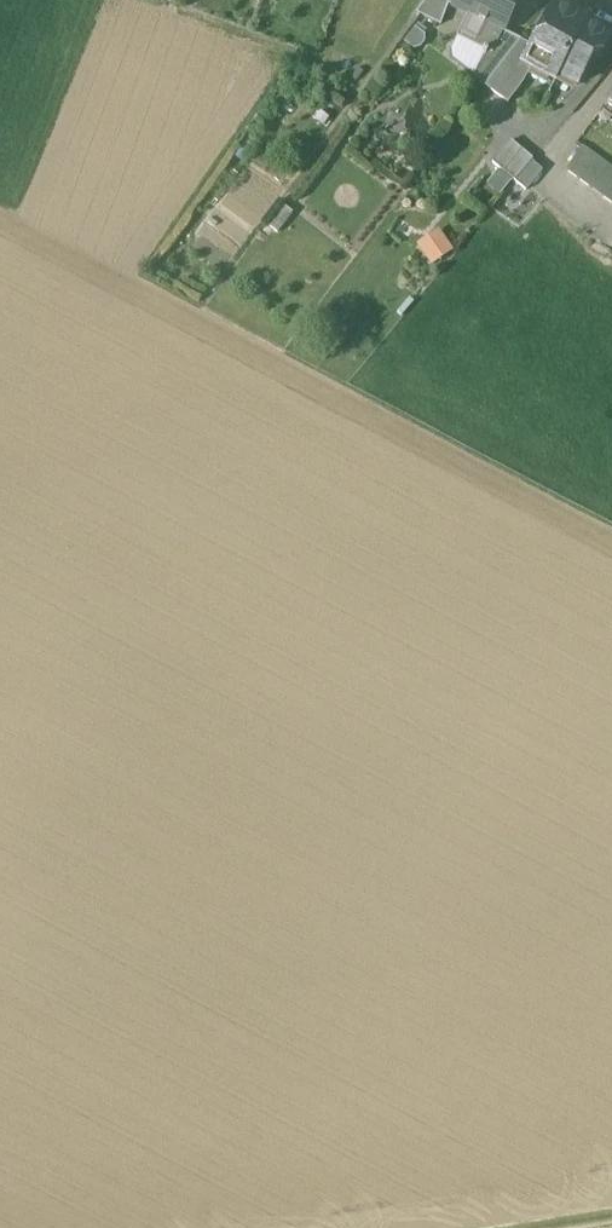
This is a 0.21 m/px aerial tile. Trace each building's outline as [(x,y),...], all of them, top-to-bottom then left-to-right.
[(418,12),(438,22),(449,0),(427,0),(418,12)] [(454,6),(502,31),(518,0),(457,0),(454,6)] [(559,76),(588,23),(589,20),(557,3),(533,48),(524,65),(532,69),(556,82),(559,76)] [(588,23),(559,76),(578,86),(593,58),(603,56),(610,43),(606,33),(588,23)] [(507,35),(492,55),(502,63),(517,43),(507,35)] [(520,41),(485,87),(508,104),(523,84),(532,69),(524,65),(533,48),(520,41)] [(604,105),(611,111),(611,94),(604,105)] [(514,183),(533,160),(512,142),(493,165),(514,183)] [(611,203),(611,170),(582,149),(567,171),(611,203)] [(544,169),(533,160),(514,183),(525,192),(544,169)] [(415,243),(430,265),(452,250),(437,228),(415,243)]
